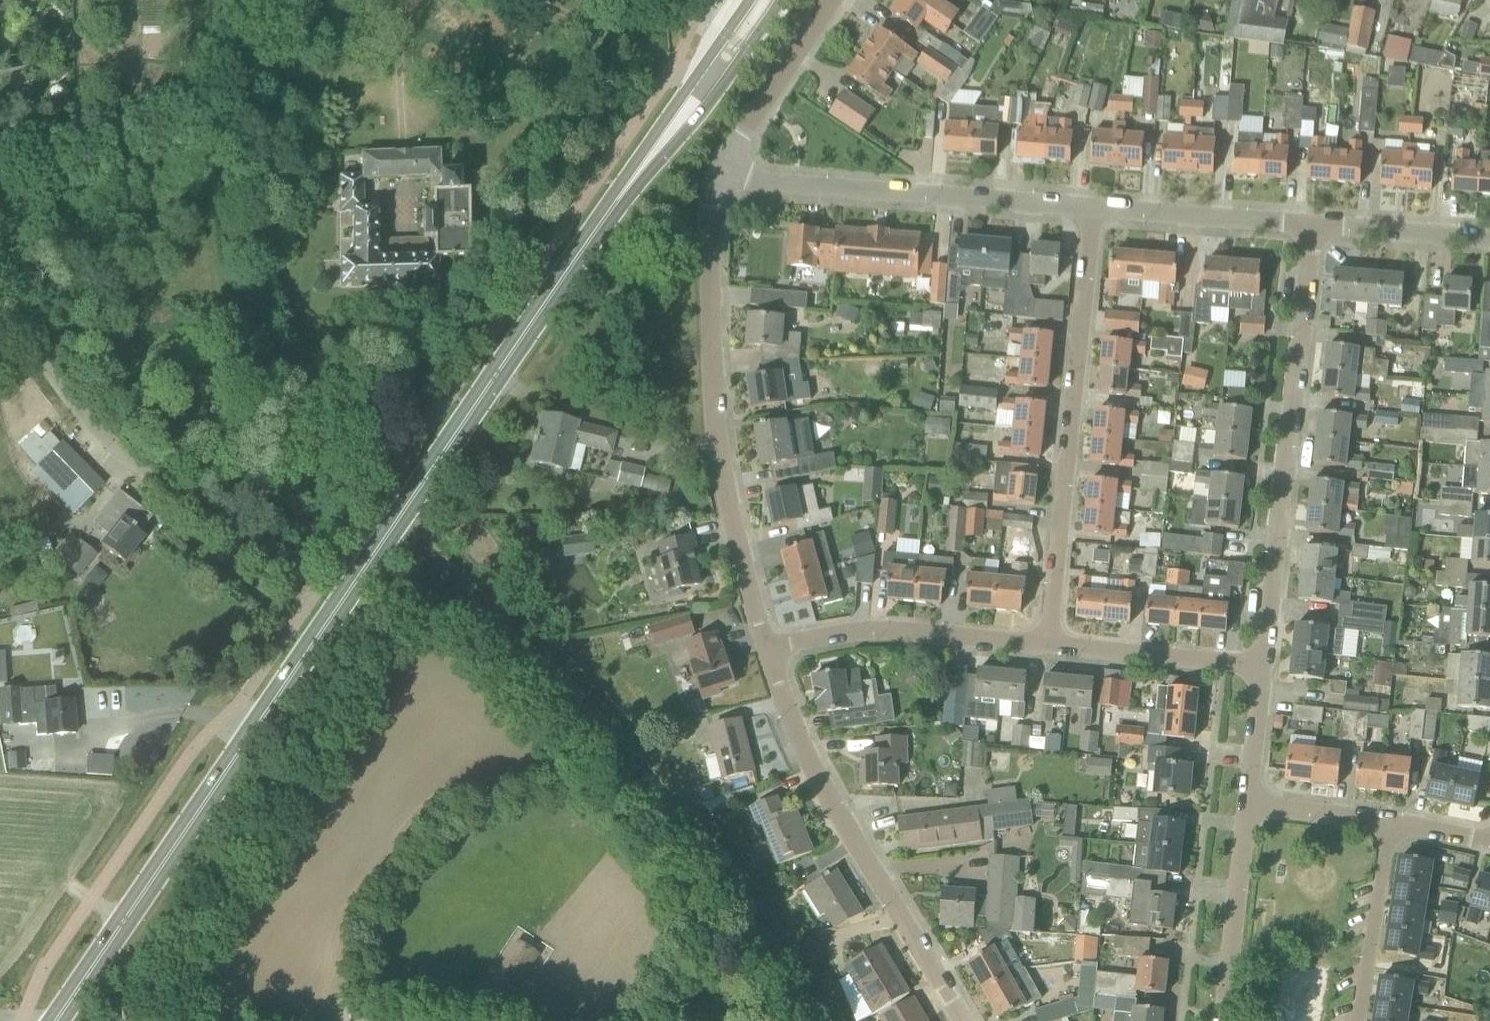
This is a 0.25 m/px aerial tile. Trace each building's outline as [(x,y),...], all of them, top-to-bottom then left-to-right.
[(891,12),(917,29),(923,20),(945,35),(952,25),(915,0),(899,0),(891,12)] [(952,25),(958,16),(936,1),(936,0),(915,0),(952,25)] [(1258,0),(1233,0),(1225,37),(1284,45),(1289,21),(1254,17),(1258,0)] [(1463,0),(1433,0),(1430,12),(1459,19),(1463,0)] [(1355,7),(1347,41),(1346,46),(1368,51),(1376,12),(1355,7)] [(966,31),(980,41),(997,18),(982,8),(966,31)] [(1198,21),(1196,14),(1190,20),(1193,28),(1215,33),(1213,24),(1198,21)] [(1184,32),(1187,17),(1179,15),(1176,30),(1184,32)] [(1322,24),(1319,43),(1336,47),(1340,28),(1322,24)] [(880,29),(864,52),(892,70),(906,79),(915,66),(911,63),(916,54),(880,29)] [(1389,36),(1384,57),(1407,62),(1412,42),(1389,36)] [(954,66),(937,54),(931,51),(924,61),(951,80),(958,68),(954,66)] [(1443,54),(1430,51),(1427,67),(1435,68),(1443,54)] [(1454,71),(1456,58),(1445,51),(1443,54),(1435,68),(1454,71)] [(892,70),(864,52),(849,75),(885,100),(891,91),(882,84),(892,70)] [(963,72),(969,62),(961,56),(954,66),(958,68),(963,72)] [(1489,77),(1489,59),(1482,58),(1480,75),(1489,77)] [(938,97),(949,104),(969,76),(975,61),(971,59),(969,62),(963,72),(958,68),(951,80),(938,97)] [(1389,66),(1388,85),(1404,86),(1405,66),(1389,66)] [(1474,100),(1475,75),(1453,75),(1452,100),(1474,100)] [(1145,77),(1142,111),(1157,112),(1159,97),(1160,79),(1145,77)] [(1092,81),(1081,78),(1074,105),(1086,107),(1092,81)] [(1107,87),(1096,85),(1090,109),(1101,111),(1107,87)] [(1230,98),(1228,122),(1243,123),(1245,86),(1231,85),(1230,98)] [(1375,133),(1378,91),(1363,89),(1359,132),(1375,133)] [(831,113),(849,126),(861,134),(875,113),(863,105),(845,93),(831,113)] [(1288,95),(1285,129),(1302,130),(1304,96),(1288,95)] [(1110,112),(1122,113),(1123,97),(1111,96),(1110,112)] [(998,108),(975,107),(971,155),(998,157),(1000,128),(1000,124),(1010,124),(1012,98),(999,97),(998,108)] [(1122,113),(1133,114),(1135,98),(1123,97),(1122,113)] [(1156,121),(1158,121),(1169,122),(1171,97),(1159,97),(1157,112),(1156,121)] [(1213,121),(1228,122),(1230,98),(1214,97),(1213,121)] [(1018,159),(1044,161),(1047,118),(1029,117),(1030,100),(1012,98),(1010,124),(1020,125),(1018,159)] [(1185,118),(1191,118),(1193,102),(1181,102),(1180,117),(1185,118)] [(1204,103),(1193,102),(1191,118),(1203,119),(1204,103)] [(953,113),(949,113),(948,124),(946,124),(944,153),(971,155),(975,107),(953,105),(953,113)] [(1318,109),(1303,108),(1302,122),(1317,123),(1318,109)] [(936,112),(924,111),(922,138),(934,139),(936,112)] [(1399,133),(1411,134),(1412,118),(1401,117),(1399,133)] [(1061,119),(1047,118),(1044,161),(1071,163),(1073,133),(1070,133),(1071,122),(1061,121),(1061,119)] [(1412,118),(1411,134),(1423,135),(1424,119),(1412,118)] [(1091,165),(1117,167),(1120,123),(1113,122),(1113,132),(1093,130),(1091,165)] [(1126,123),(1120,123),(1117,167),(1142,169),(1144,135),(1125,133),(1126,123)] [(1162,171),(1188,172),(1191,128),(1185,128),(1184,138),(1165,136),(1162,171)] [(1216,130),(1191,128),(1188,172),(1214,174),(1216,130)] [(1234,175),(1260,177),(1262,148),(1263,135),(1238,133),(1237,146),(1235,146),(1234,175)] [(1275,149),(1262,148),(1260,177),(1287,179),(1289,150),(1286,150),(1287,137),(1276,136),(1275,149)] [(1309,150),(1307,180),(1334,182),(1336,152),(1323,151),(1324,139),(1313,138),(1312,150),(1309,150)] [(1334,182),(1360,185),(1363,155),(1361,155),(1362,142),(1351,141),(1350,154),(1336,152),(1334,182)] [(1380,186),(1406,188),(1410,145),(1404,145),(1403,154),(1383,153),(1380,186)] [(1434,157),(1429,156),(1431,146),(1415,146),(1410,145),(1406,188),(1432,190),(1434,157)] [(1479,194),(1481,165),(1468,164),(1469,151),(1459,150),(1457,163),(1455,163),(1452,192),(1479,194)] [(468,192),(460,192),(459,173),(440,173),(440,151),(363,152),(363,177),(340,177),(340,212),(353,212),(353,260),(340,260),(340,287),(438,284),(437,259),(469,258),(468,192)] [(0,154),(0,170),(10,167),(5,152),(0,154)] [(1489,195),(1489,153),(1482,152),(1481,165),(1479,194),(1489,195)] [(793,230),(790,266),(835,269),(838,235),(818,233),(818,232),(793,230)] [(838,235),(835,269),(835,272),(916,279),(917,265),(929,266),(931,240),(919,240),(919,236),(888,234),(888,232),(870,231),(870,233),(838,230),(838,235)] [(987,240),(962,238),(959,270),(973,271),(972,285),(983,286),(983,280),(987,240)] [(1012,243),(987,240),(983,280),(1006,282),(1003,316),(1017,317),(1021,279),(1009,278),(1012,243)] [(1030,284),(1046,285),(1046,275),(1059,276),(1061,247),(1033,244),(1030,284)] [(1126,282),(1143,283),(1145,254),(1115,251),(1114,263),(1111,263),(1110,280),(1111,280),(1109,296),(1124,297),(1126,282)] [(1176,257),(1145,254),(1143,283),(1162,285),(1160,307),(1175,308),(1178,269),(1175,269),(1176,257)] [(1196,286),(1194,309),(1193,309),(1193,314),(1182,313),(1179,339),(1184,339),(1191,339),(1192,322),(1210,324),(1211,308),(1229,309),(1230,294),(1233,262),(1207,259),(1206,274),(1203,273),(1202,287),(1196,286)] [(1233,262),(1230,294),(1251,296),(1249,317),(1242,316),(1241,334),(1263,336),(1265,320),(1264,320),(1266,292),(1260,291),(1261,278),(1259,278),(1260,264),(1233,262)] [(930,303),(945,305),(947,272),(947,265),(933,264),(930,303)] [(1336,271),(1332,317),(1342,318),(1343,301),(1357,303),(1359,273),(1336,271)] [(947,272),(945,305),(959,306),(961,273),(947,272)] [(1382,275),(1359,273),(1357,303),(1368,304),(1366,335),(1377,336),(1379,321),(1380,305),(1382,275)] [(1380,305),(1389,305),(1402,307),(1405,276),(1382,275),(1380,305)] [(1445,279),(1444,298),(1426,296),(1425,308),(1423,330),(1437,332),(1437,326),(1455,328),(1457,312),(1470,313),(1473,282),(1445,279)] [(751,305),(783,307),(784,291),(752,289),(751,305)] [(842,302),(836,315),(853,323),(859,310),(842,302)] [(1065,306),(1035,304),(1033,319),(1063,322),(1065,306)] [(921,328),(933,328),(940,328),(941,312),(922,311),(922,314),(921,328)] [(1483,312),(1480,348),(1479,361),(1484,361),(1489,362),(1489,313),(1483,312)] [(1106,331),(1126,332),(1139,334),(1140,315),(1107,313),(1106,331)] [(762,346),(762,362),(799,360),(801,334),(783,332),(784,318),(750,315),(748,345),(762,346)] [(1332,317),(1320,316),(1320,327),(1331,328),(1332,317)] [(1379,321),(1377,336),(1386,337),(1388,322),(1379,321)] [(1050,361),(1053,335),(1011,330),(1010,341),(1025,342),(1023,359),(1050,361)] [(1151,350),(1182,353),(1184,339),(1179,339),(1152,336),(1151,350)] [(1105,340),(1102,367),(1129,369),(1131,353),(1146,355),(1147,344),(1105,340)] [(1375,350),(1328,345),(1325,371),(1356,374),(1387,378),(1389,362),(1374,360),(1375,350)] [(1047,388),(1050,361),(1023,359),(1009,357),(1007,374),(1006,384),(1047,388)] [(1470,397),(1489,399),(1489,372),(1488,372),(1488,373),(1483,373),(1484,361),(1479,361),(1446,359),(1445,372),(1472,374),(1470,397)] [(749,378),(754,408),(811,398),(808,383),(803,384),(799,360),(762,362),(763,376),(749,378)] [(1127,385),(1129,369),(1102,367),(1100,393),(1141,398),(1142,387),(1127,385)] [(1187,367),(1183,385),(1204,390),(1209,372),(1187,367)] [(1245,386),(1246,372),(1224,371),(1224,386),(1245,386)] [(1356,374),(1325,371),(1322,396),(1369,401),(1370,390),(1355,389),(1356,374)] [(1168,375),(1167,382),(1178,384),(1179,376),(1168,375)] [(959,407),(996,410),(998,391),(994,390),(964,387),(961,386),(959,407)] [(1489,424),(1489,399),(1470,397),(1469,408),(1485,410),(1483,423),(1489,424)] [(1419,415),(1420,401),(1402,398),(1400,413),(1419,415)] [(995,426),(1013,428),(1043,431),(1045,404),(1005,400),(1003,414),(996,413),(995,426)] [(1219,417),(1217,432),(1249,436),(1252,410),(1206,406),(1205,416),(1219,417)] [(1098,409),(1095,437),(1123,439),(1125,424),(1139,425),(1140,413),(1098,409)] [(1377,411),(1376,424),(1397,426),(1398,414),(1377,411)] [(1368,417),(1320,413),(1317,438),(1349,442),(1351,427),(1366,429),(1368,417)] [(1423,428),(1439,429),(1440,430),(1441,416),(1424,414),(1423,428)] [(567,471),(567,469),(573,444),(611,453),(616,433),(542,415),(531,462),(567,471)] [(1456,431),(1478,432),(1479,419),(1457,417),(1456,431)] [(950,436),(951,419),(926,418),(925,434),(950,436)] [(763,426),(757,427),(763,466),(772,464),(775,483),(817,474),(815,458),(816,457),(815,456),(807,457),(801,420),(768,425),(768,423),(763,424),(763,426)] [(1040,458),(1043,431),(1013,428),(1011,443),(1000,442),(999,453),(1040,458)] [(1438,443),(1439,429),(1423,428),(1422,442),(1438,443)] [(1247,461),(1249,436),(1217,432),(1216,445),(1202,444),(1201,456),(1247,461)] [(1133,468),(1134,455),(1122,454),(1123,439),(1095,437),(1092,464),(1133,468)] [(1349,442),(1317,438),(1314,464),(1362,469),(1363,457),(1348,456),(1349,442)] [(1195,444),(1174,441),(1172,461),(1193,463),(1195,444)] [(1465,468),(1489,470),(1489,444),(1467,442),(1465,468)] [(61,443),(59,445),(32,471),(74,514),(103,486),(61,443)] [(1172,461),(1170,461),(1169,472),(1192,475),(1193,463),(1172,461)] [(1144,462),(1142,476),(1168,479),(1169,464),(1144,462)] [(644,470),(621,464),(617,482),(640,488),(644,470)] [(1011,464),(1008,492),(994,491),(993,500),(1035,505),(1039,467),(1011,464)] [(1395,466),(1369,464),(1368,478),(1394,481),(1395,466)] [(883,498),(882,466),(865,467),(866,499),(883,498)] [(1451,502),(1473,503),(1474,490),(1478,490),(1478,494),(1489,495),(1489,470),(1465,468),(1463,489),(1452,488),(1451,502)] [(1196,498),(1242,503),(1245,478),(1199,473),(1197,485),(1196,498)] [(947,478),(930,476),(928,494),(944,495),(947,478)] [(1140,491),(1167,492),(1168,479),(1142,476),(1140,491)] [(1114,509),(1116,493),(1130,495),(1131,484),(1091,480),(1088,506),(1114,509)] [(1360,485),(1312,480),(1310,506),(1341,509),(1343,495),(1359,497),(1360,485)] [(1414,496),(1415,483),(1401,482),(1400,495),(1414,496)] [(795,488),(768,494),(771,508),(767,509),(770,523),(774,523),(775,525),(795,521),(798,531),(833,521),(830,510),(818,513),(812,486),(795,489),(795,488)] [(989,494),(964,492),(962,506),(987,509),(989,494)] [(895,533),(896,499),(881,498),(879,532),(895,533)] [(1239,529),(1242,503),(1196,498),(1194,512),(1193,523),(1239,529)] [(1472,517),(1473,503),(1451,502),(1441,501),(1440,515),(1472,517)] [(1088,506),(1085,533),(1125,537),(1127,525),(1112,524),(1114,509),(1088,506)] [(1341,509),(1310,506),(1307,531),(1355,536),(1356,526),(1340,524),(1341,509)] [(122,519),(106,507),(98,518),(102,522),(113,530),(102,545),(125,562),(144,538),(134,530),(136,528),(123,518),(122,519)] [(953,508),(949,550),(965,551),(967,535),(969,510),(953,508)] [(969,510),(967,535),(983,536),(986,511),(969,510)] [(1033,528),(1034,516),(1005,513),(1004,526),(1033,528)] [(1475,539),(1489,541),(1489,515),(1477,514),(1476,527),(1459,526),(1458,538),(1475,539)] [(1411,518),(1399,517),(1397,538),(1386,536),(1385,548),(1408,551),(1411,518)] [(856,555),(875,552),(872,531),(853,533),(856,555)] [(782,553),(789,578),(834,566),(829,546),(825,532),(806,537),(808,543),(795,547),(796,549),(782,553)] [(561,539),(563,552),(577,550),(578,556),(594,554),(592,534),(561,539)] [(1203,555),(1220,557),(1222,537),(1205,534),(1203,555)] [(668,598),(672,597),(685,594),(683,588),(701,584),(694,557),(699,556),(694,536),(656,546),(660,562),(659,563),(668,598)] [(73,573),(92,550),(77,538),(61,558),(59,560),(73,573)] [(899,552),(920,552),(920,539),(899,539),(899,552)] [(1473,565),(1489,566),(1489,541),(1475,539),(1473,565)] [(1353,545),(1352,557),(1367,559),(1369,546),(1353,545)] [(1305,547),(1302,574),(1335,577),(1338,551),(1305,547)] [(1110,551),(1095,550),(1094,562),(1109,564),(1110,551)] [(920,556),(884,553),(882,572),(888,572),(888,585),(890,585),(889,600),(915,602),(920,556)] [(874,583),(876,554),(859,558),(857,581),(874,583)] [(1158,556),(1146,554),(1144,577),(1156,578),(1158,556)] [(954,560),(920,556),(915,602),(941,605),(943,590),(946,591),(947,578),(953,579),(954,560)] [(994,610),(997,578),(998,562),(985,560),(970,559),(967,593),(970,593),(968,607),(994,610)] [(1446,559),(1445,572),(1467,574),(1468,560),(1446,559)] [(1227,586),(1243,587),(1245,564),(1229,562),(1227,586)] [(1011,579),(997,578),(994,610),(1021,612),(1022,598),(1025,598),(1027,580),(1026,580),(1028,564),(1013,563),(1011,579)] [(839,585),(834,566),(789,578),(796,604),(810,600),(811,603),(823,599),(825,605),(843,600),(839,585)] [(1168,570),(1165,599),(1149,598),(1146,625),(1173,628),(1178,571),(1168,570)] [(1190,572),(1178,571),(1173,628),(1199,630),(1202,603),(1191,602),(1192,587),(1189,587),(1190,572)] [(1467,574),(1445,572),(1437,571),(1435,586),(1466,588),(1467,574)] [(1299,600),(1332,604),(1340,604),(1339,617),(1355,619),(1356,607),(1350,606),(1351,593),(1333,591),(1335,577),(1302,574),(1299,600)] [(1106,594),(1105,594),(1090,592),(1091,578),(1081,576),(1077,618),(1104,621),(1106,594)] [(1106,594),(1104,621),(1131,623),(1134,582),(1124,581),(1122,596),(1106,594)] [(1489,612),(1489,587),(1471,586),(1471,598),(1456,596),(1456,609),(1489,612)] [(1203,588),(1202,603),(1199,630),(1227,633),(1231,591),(1203,588)] [(1434,643),(1447,644),(1487,648),(1488,637),(1489,638),(1489,612),(1456,609),(1452,609),(1451,631),(1435,630),(1434,643)] [(690,616),(651,628),(657,644),(695,632),(690,616)] [(1296,624),(1293,651),(1327,654),(1342,656),(1345,630),(1384,634),(1385,623),(1363,620),(1355,619),(1339,617),(1337,629),(1330,628),(1296,624)] [(705,698),(720,693),(719,688),(735,683),(725,653),(723,654),(717,633),(689,642),(696,662),(694,663),(705,698)] [(1447,644),(1434,643),(1431,643),(1430,656),(1446,658),(1447,644)] [(1293,651),(1290,677),(1324,680),(1327,654),(1293,651)] [(1489,683),(1489,657),(1483,656),(1464,655),(1462,681),(1489,683)] [(1374,684),(1392,684),(1393,662),(1375,661),(1374,684)] [(964,718),(999,722),(1000,701),(1003,671),(979,669),(978,676),(969,675),(964,718)] [(832,730),(852,727),(878,723),(876,705),(872,680),(862,682),(860,670),(846,672),(846,671),(813,676),(819,714),(830,712),(832,730)] [(1028,674),(1003,671),(1000,701),(1015,702),(1013,718),(1023,719),(1028,674)] [(1052,706),(1067,707),(1070,678),(1046,675),(1041,721),(1050,722),(1052,706)] [(1167,677),(1167,685),(1179,686),(1179,678),(1167,677)] [(1095,680),(1070,678),(1067,707),(1082,709),(1081,725),(1090,726),(1095,680)] [(1104,681),(1102,701),(1101,705),(1118,707),(1121,683),(1104,681)] [(1345,695),(1346,690),(1347,682),(1331,681),(1330,694),(1345,695)] [(1462,681),(1460,708),(1489,710),(1489,683),(1462,681)] [(1167,712),(1166,713),(1197,716),(1199,691),(1159,687),(1156,711),(1167,712)] [(37,725),(37,736),(76,733),(73,701),(55,702),(55,688),(0,691),(0,727),(37,725)] [(1379,699),(1346,696),(1344,710),(1378,713),(1379,707),(1379,699)] [(704,698),(692,702),(696,716),(709,711),(704,698)] [(1425,711),(1438,713),(1441,713),(1442,700),(1426,698),(1426,704),(1425,711)] [(1294,706),(1293,720),(1322,723),(1323,709),(1294,706)] [(1422,740),(1434,741),(1438,713),(1425,711),(1411,710),(1409,739),(1422,740)] [(1355,712),(1342,711),(1338,740),(1353,741),(1355,712)] [(1369,714),(1355,712),(1353,741),(1364,742),(1366,742),(1369,714)] [(1197,716),(1166,713),(1165,727),(1149,725),(1148,735),(1195,740),(1197,716)] [(1274,716),(1273,729),(1283,730),(1284,717),(1274,716)] [(1470,716),(1468,732),(1489,735),(1489,718),(1470,716)] [(709,727),(716,755),(705,757),(711,781),(722,778),(754,771),(741,720),(709,727)] [(1115,745),(1133,746),(1143,747),(1145,723),(1117,721),(1115,745)] [(1033,724),(1032,736),(1041,736),(1042,725),(1033,724)] [(1029,747),(1031,728),(1013,725),(1011,745),(1029,747)] [(1097,753),(1099,734),(1082,732),(1079,751),(1097,753)] [(863,753),(864,787),(898,785),(898,763),(908,763),(907,736),(877,738),(877,753),(863,753)] [(961,765),(981,766),(982,742),(962,741),(961,765)] [(1286,780),(1312,783),(1316,750),(1290,747),(1286,780)] [(1155,793),(1189,796),(1189,795),(1194,794),(1195,781),(1190,779),(1192,766),(1182,765),(1184,751),(1150,748),(1149,763),(1148,771),(1158,772),(1155,793)] [(1341,753),(1316,750),(1312,783),(1338,786),(1341,753)] [(1400,751),(1399,761),(1386,759),(1382,792),(1408,795),(1412,762),(1411,762),(1412,753),(1400,751)] [(1426,798),(1450,803),(1457,771),(1445,769),(1448,754),(1437,751),(1426,798)] [(26,768),(25,752),(9,752),(10,768),(26,768)] [(1382,792),(1386,759),(1360,756),(1356,789),(1382,792)] [(1099,774),(1100,761),(1088,760),(1087,773),(1099,774)] [(1457,771),(1450,803),(1474,808),(1481,775),(1457,771)] [(957,784),(944,783),(943,796),(957,797),(957,784)] [(784,812),(778,798),(751,809),(759,827),(764,825),(780,865),(813,852),(795,809),(789,812),(788,810),(784,812)] [(979,808),(983,841),(994,839),(993,831),(1033,826),(1030,801),(979,808)] [(1075,837),(1076,806),(1061,805),(1058,844),(1073,845),(1070,879),(1082,880),(1084,837),(1075,837)] [(1113,820),(1138,822),(1140,809),(1114,807),(1113,820)] [(979,808),(899,819),(904,851),(983,841),(979,808)] [(1153,820),(1150,846),(1182,850),(1186,823),(1153,820)] [(1142,882),(1143,871),(1179,875),(1182,850),(1150,846),(1137,845),(1134,869),(1110,866),(1108,879),(1142,882)] [(972,927),(972,921),(973,921),(974,918),(987,919),(987,922),(1013,924),(1018,859),(992,857),(989,898),(975,897),(976,892),(943,889),(941,918),(942,918),(942,925),(972,927)] [(1397,881),(1429,886),(1433,862),(1401,857),(1397,881)] [(1471,872),(1455,868),(1452,880),(1468,884),(1471,872)] [(827,878),(810,889),(836,928),(862,913),(837,872),(831,875),(830,874),(826,876),(827,878)] [(1094,875),(1093,892),(1106,893),(1107,875),(1094,875)] [(1480,875),(1467,922),(1477,925),(1482,910),(1489,912),(1489,878),(1480,875)] [(1140,893),(1142,882),(1108,879),(1106,897),(1132,900),(1131,907),(1132,907),(1130,925),(1145,927),(1173,929),(1177,898),(1140,893)] [(1393,905),(1425,910),(1429,886),(1397,881),(1393,905)] [(1442,901),(1441,912),(1457,915),(1459,906),(1459,904),(1442,901)] [(1393,905),(1389,929),(1421,934),(1425,910),(1393,905)] [(1455,926),(1456,921),(1457,915),(1441,912),(1438,923),(1455,926)] [(1418,947),(1421,934),(1389,929),(1386,953),(1433,961),(1435,950),(1418,947)] [(1078,959),(1097,960),(1098,937),(1079,936),(1078,959)] [(1136,999),(1137,992),(1165,994),(1169,962),(1149,960),(1151,939),(1125,938),(1123,957),(1140,959),(1138,977),(1097,972),(1095,995),(1116,997),(1136,999)] [(1015,952),(1013,953),(1006,941),(992,949),(992,948),(979,955),(980,958),(969,964),(984,990),(1009,977),(1008,976),(1024,968),(1015,952)] [(505,1003),(537,955),(518,942),(487,991),(505,1003)] [(909,992),(901,978),(899,979),(880,947),(852,963),(870,995),(851,1006),(857,1020),(861,1020),(909,992)] [(1429,984),(1382,976),(1378,1001),(1409,1006),(1411,994),(1428,997),(1429,984)] [(1009,977),(984,990),(999,1017),(1010,1011),(1011,1013),(1025,1005),(1024,1004),(1038,996),(1031,984),(1017,992),(1009,977)] [(913,999),(882,1018),(884,1020),(923,1020),(922,1018),(924,1017),(913,999)] [(1063,1018),(1078,1014),(1074,999),(1036,1010),(1039,1020),(1053,1020),(1063,1018)] [(1409,1006),(1378,1001),(1375,1020),(1407,1020),(1409,1006)] [(1164,1010),(1135,1007),(1133,1020),(1162,1020),(1164,1010)]
